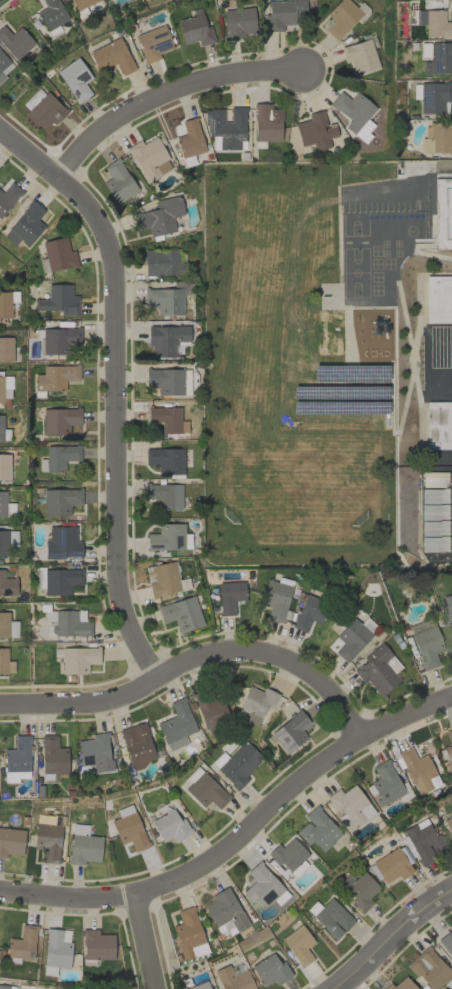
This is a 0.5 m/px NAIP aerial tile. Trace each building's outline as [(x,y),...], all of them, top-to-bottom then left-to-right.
[(46,7),(36,12),(51,37),(62,31),(58,25),(69,19),(58,0),(42,0),(46,7)] [(76,11),(100,1),(99,0),(71,0),(76,11)] [(267,1),(267,14),(263,14),(263,32),(282,32),(282,25),(303,24),(303,0),(267,1)] [(332,21),(323,30),(335,41),(362,14),(347,0),(338,0),(325,15),(332,21)] [(255,34),(251,7),(221,11),(225,38),(255,34)] [(425,37),(451,37),(451,21),(445,21),(445,10),(426,10),(425,37)] [(198,46),(212,43),(209,26),(204,27),(202,15),(177,19),(182,44),(197,41),(198,46)] [(2,25),(0,27),(0,43),(16,60),(34,43),(19,27),(11,35),(2,25)] [(171,49),(163,25),(135,35),(145,64),(160,59),(159,53),(171,49)] [(88,52),(98,72),(116,64),(122,76),(135,70),(120,37),(88,52)] [(340,48),(344,63),(350,61),(354,75),(378,68),(370,39),(340,48)] [(420,43),(420,60),(421,60),(422,73),(451,73),(451,42),(420,43)] [(14,67),(0,51),(0,79),(14,67)] [(92,78),(76,57),(55,73),(79,104),(91,94),(84,84),(92,78)] [(420,114),(443,113),(443,102),(450,102),(449,83),(414,84),(414,99),(420,99),(420,114)] [(19,106),(44,132),(65,112),(40,86),(19,106)] [(353,135),(376,109),(356,91),(349,99),(339,91),(329,104),(349,122),(344,127),(353,135)] [(254,142),(281,142),(281,109),(271,109),(271,104),(254,104),(254,142)] [(245,107),(226,107),(226,109),(205,109),(205,136),(219,136),(219,150),(240,150),(240,142),(246,142),(245,107)] [(294,123),(300,146),(312,144),(314,151),(330,148),(328,139),(337,137),(334,124),(326,126),(322,111),(307,114),(308,120),(294,123)] [(181,158),(205,151),(195,117),(181,122),(185,135),(175,137),(181,158)] [(451,152),(451,122),(425,123),(426,138),(421,138),(421,153),(451,152)] [(128,147),(145,183),(173,170),(157,137),(142,144),(140,141),(128,147)] [(114,204),(136,193),(119,158),(103,166),(110,179),(103,182),(114,204)] [(434,178),(435,249),(451,249),(451,178),(434,178)] [(11,182),(2,193),(0,192),(0,218),(22,192),(11,182)] [(132,214),(135,231),(148,228),(150,237),(176,232),(173,217),(183,215),(179,196),(155,201),(156,209),(132,214)] [(37,220),(44,211),(31,201),(3,236),(14,245),(19,239),(28,246),(44,226),(37,220)] [(77,265),(74,251),(69,252),(66,237),(41,243),(45,258),(39,259),(42,274),(77,265)] [(144,276),(184,275),(184,263),(179,263),(179,249),(144,251),(144,276)] [(426,276),(426,323),(451,323),(451,276),(426,276)] [(72,285),(48,284),(47,300),(36,299),(36,310),(61,311),(61,315),(78,315),(78,296),(72,296),(72,285)] [(182,315),(182,289),(144,289),(144,305),(156,305),(157,315),(182,315)] [(11,318),(10,292),(0,292),(0,318),(11,318)] [(42,329),(42,355),(64,355),(63,345),(81,344),(80,328),(42,329)] [(12,362),(12,337),(0,337),(0,362),(12,362)] [(79,380),(78,365),(42,366),(43,375),(34,375),(34,391),(65,391),(65,381),(79,380)] [(157,395),(182,396),(183,369),(145,369),(145,385),(157,386),(157,395)] [(2,407),(2,398),(11,398),(11,376),(0,376),(0,407),(2,407)] [(427,402),(427,449),(451,449),(451,402),(427,402)] [(179,433),(180,408),(148,407),(147,426),(159,426),(159,433),(179,433)] [(69,435),(69,425),(80,425),(80,409),(43,409),(43,435),(69,435)] [(80,460),(79,446),(46,446),(46,459),(39,459),(39,472),(65,471),(65,461),(80,460)] [(145,449),(145,465),(157,465),(158,475),(183,474),(183,449),(145,449)] [(10,480),(10,454),(0,454),(0,481),(10,480)] [(181,509),(181,484),(145,484),(145,499),(159,499),(159,509),(181,509)] [(43,489),(44,516),(70,516),(69,506),(82,505),(82,489),(43,489)] [(421,503),(450,504),(450,489),(421,489),(421,503)] [(421,519),(450,520),(450,505),(421,505),(421,519)] [(421,536),(450,536),(450,521),(421,521),(421,536)] [(146,534),(147,550),(191,550),(190,534),(184,534),(184,524),(158,524),(158,534),(146,534)] [(44,558),(81,558),(81,541),(76,541),(75,527),(52,527),(52,543),(44,543),(44,558)] [(421,552),(450,552),(450,537),(421,537),(421,552)] [(151,597),(180,592),(174,561),(145,567),(151,597)] [(16,578),(4,578),(4,569),(0,569),(0,595),(16,595),(16,578)] [(69,596),(69,585),(82,586),(82,570),(44,569),(44,595),(69,596)] [(292,586),(267,580),(261,604),(269,606),(266,620),(282,624),(292,586)] [(219,583),(220,616),(235,615),(235,601),(245,601),(244,582),(219,583)] [(156,607),(161,623),(174,619),(178,634),(203,626),(194,596),(156,607)] [(306,632),(310,621),(321,624),(327,604),(303,596),(293,628),(306,632)] [(444,599),(451,630),(451,597),(444,599)] [(90,636),(91,621),(85,621),(85,611),(43,610),(43,621),(52,621),(52,635),(90,636)] [(0,612),(0,638),(17,638),(17,621),(9,621),(9,612),(0,612)] [(334,652),(346,663),(372,635),(353,617),(335,636),(343,643),(334,652)] [(410,634),(434,626),(431,619),(407,627),(410,634)] [(439,665),(435,653),(444,650),(435,626),(410,635),(424,671),(439,665)] [(400,681),(394,673),(401,668),(382,643),(362,657),(365,661),(353,671),(362,683),(366,680),(379,696),(400,681)] [(0,648),(0,673),(14,673),(14,661),(7,661),(7,648),(0,648)] [(99,664),(99,648),(61,648),(61,675),(88,674),(88,664),(99,664)] [(258,726),(266,707),(272,709),(278,694),(263,688),(262,691),(247,685),(238,708),(249,712),(245,721),(258,726)] [(194,701),(205,728),(229,718),(217,692),(194,701)] [(197,731),(183,697),(169,703),(174,716),(156,723),(168,752),(187,744),(184,736),(197,731)] [(285,754),(307,738),(303,731),(311,725),(300,710),(269,733),(285,754)] [(119,730),(131,768),(156,760),(144,722),(119,730)] [(451,744),(442,747),(450,771),(451,770),(451,731),(447,733),(451,744)] [(79,765),(109,763),(107,733),(91,734),(91,740),(77,741),(79,765)] [(67,747),(57,748),(57,735),(41,735),(41,774),(67,774),(67,747)] [(4,783),(18,783),(18,778),(29,778),(29,736),(14,736),(14,750),(4,750),(4,783)] [(228,758),(222,752),(211,763),(237,790),(248,780),(244,776),(262,759),(245,741),(228,758)] [(417,795),(440,785),(426,754),(416,759),(410,747),(398,753),(417,795)] [(372,766),(378,779),(371,782),(380,805),(403,795),(388,759),(372,766)] [(202,808),(210,801),(218,810),(229,799),(198,766),(186,778),(191,783),(184,789),(202,808)] [(327,797),(339,816),(338,817),(348,832),(374,815),(355,785),(341,793),(339,789),(327,797)] [(303,816),(308,821),(295,832),(307,846),(312,841),(321,851),(341,835),(317,805),(303,816)] [(150,820),(161,843),(172,837),(174,842),(191,834),(184,817),(179,820),(173,810),(150,820)] [(110,821),(119,845),(129,841),(133,852),(148,847),(135,811),(110,821)] [(41,862),(58,864),(63,816),(50,814),(48,824),(36,823),(33,849),(43,850),(41,862)] [(451,842),(451,817),(444,819),(451,842)] [(403,830),(420,863),(444,850),(427,818),(403,830)] [(102,837),(87,836),(88,825),(72,824),(70,865),(84,865),(84,861),(100,862),(102,837)] [(0,828),(0,858),(6,859),(6,854),(22,855),(25,830),(0,828)] [(308,855),(292,838),(281,848),(278,843),(266,854),(278,867),(281,864),(289,872),(308,855)] [(371,863),(384,884),(398,875),(401,879),(412,872),(397,847),(371,863)] [(254,881),(242,892),(250,901),(255,897),(264,907),(283,889),(258,861),(246,873),(254,881)] [(354,899),(351,902),(362,913),(373,903),(368,898),(379,888),(363,871),(354,880),(348,875),(339,883),(354,899)] [(203,905),(213,926),(229,919),(235,932),(247,927),(229,887),(209,896),(211,901),(203,905)] [(306,910),(335,940),(354,922),(331,897),(321,907),(315,901),(306,910)] [(207,953),(193,906),(176,911),(180,924),(172,926),(183,961),(207,953)] [(306,948),(314,943),(302,924),(281,938),(300,968),(313,959),(306,948)] [(8,938),(7,963),(19,964),(19,959),(33,960),(35,925),(21,925),(20,939),(8,938)] [(69,967),(71,942),(66,942),(67,930),(46,929),(44,966),(69,967)] [(114,959),(113,935),(98,935),(98,929),(82,930),(83,959),(114,959)] [(437,940),(451,959),(451,929),(437,940)] [(429,988),(438,988),(443,984),(448,988),(451,985),(451,974),(428,948),(408,966),(429,988)] [(283,961),(278,964),(272,953),(251,966),(263,987),(273,981),(276,985),(292,976),(283,961)] [(233,975),(228,965),(214,971),(221,988),(254,988),(246,970),(233,975)] [(405,976),(394,986),(390,982),(383,988),(417,988),(405,976)] [(207,981),(185,988),(210,988),(207,981)]
